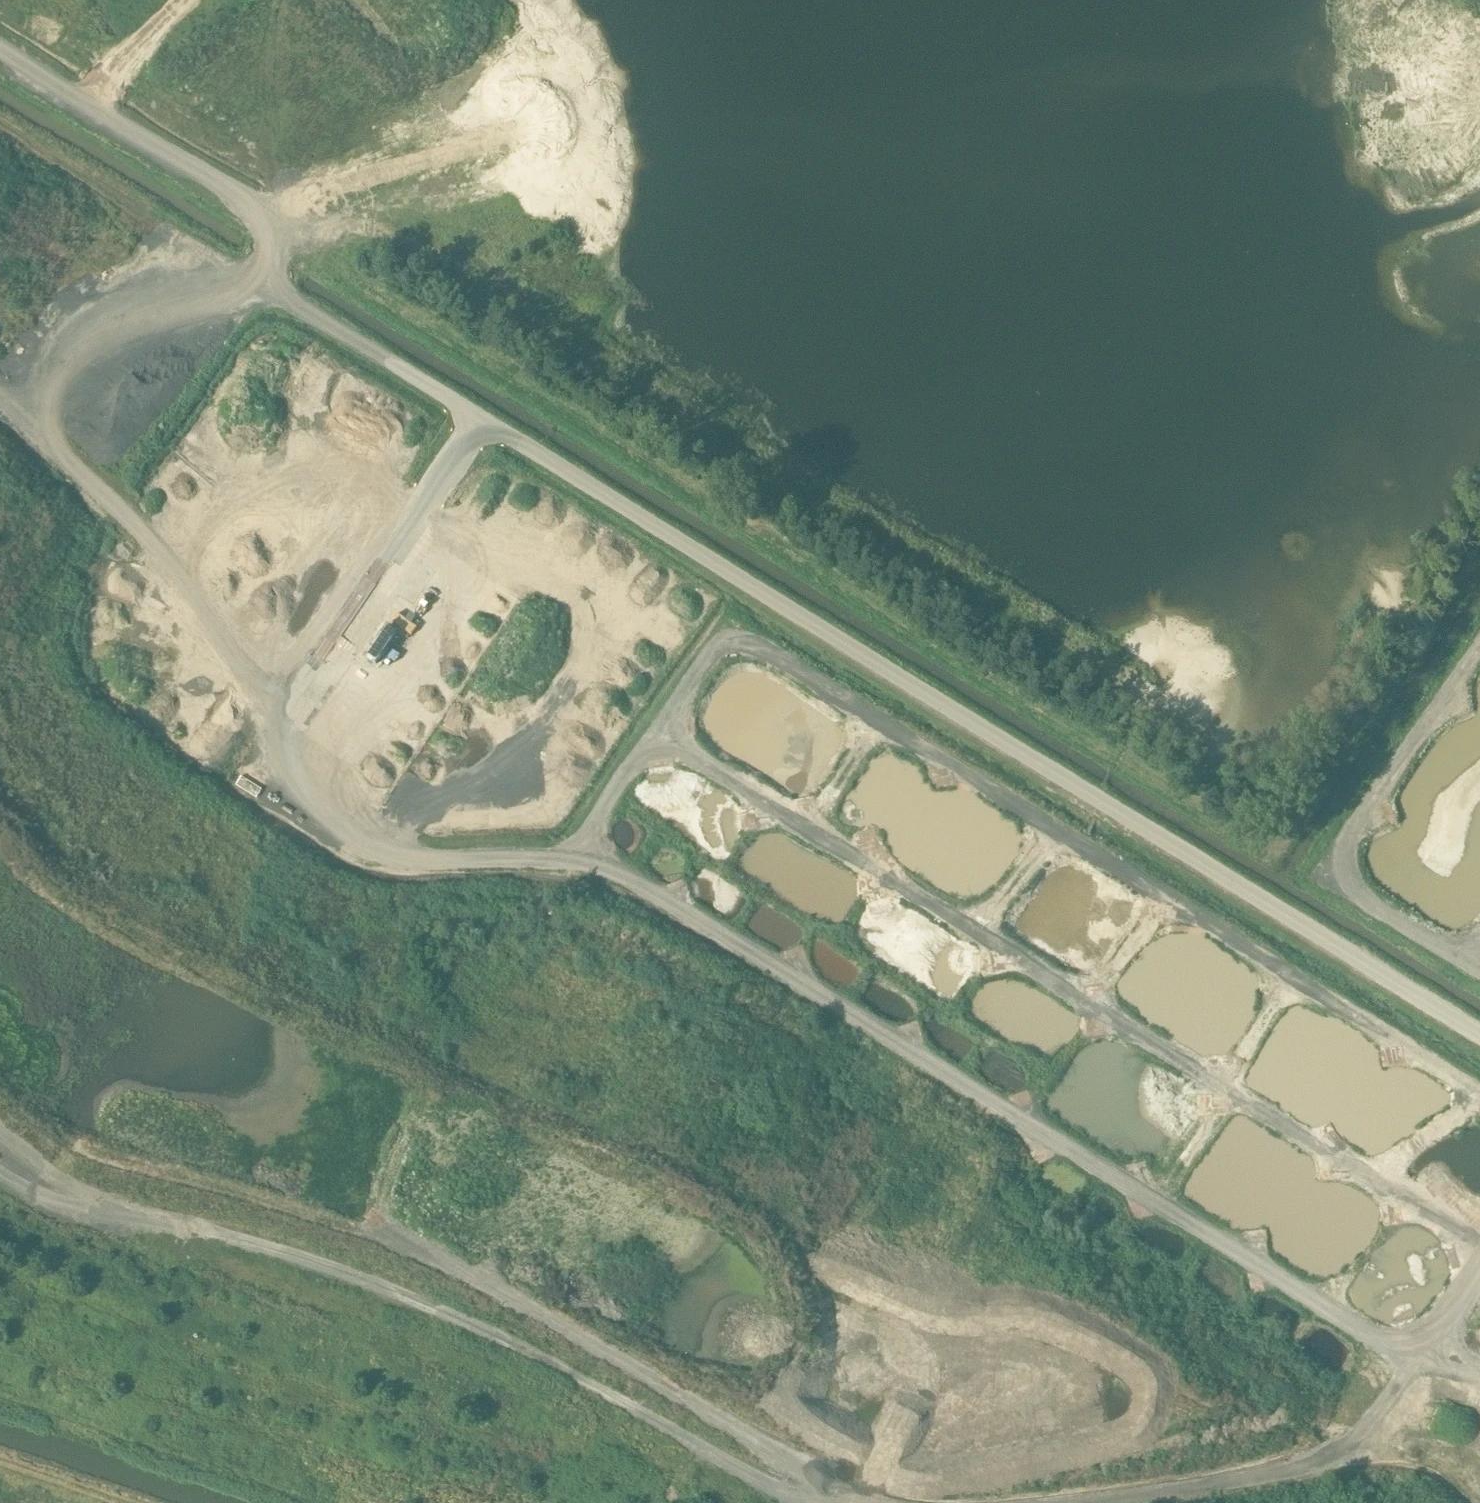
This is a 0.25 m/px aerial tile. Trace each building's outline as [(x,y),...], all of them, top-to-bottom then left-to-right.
[(397,630),(411,639),(419,627),(388,608),(359,653),(376,663),(397,630)]
